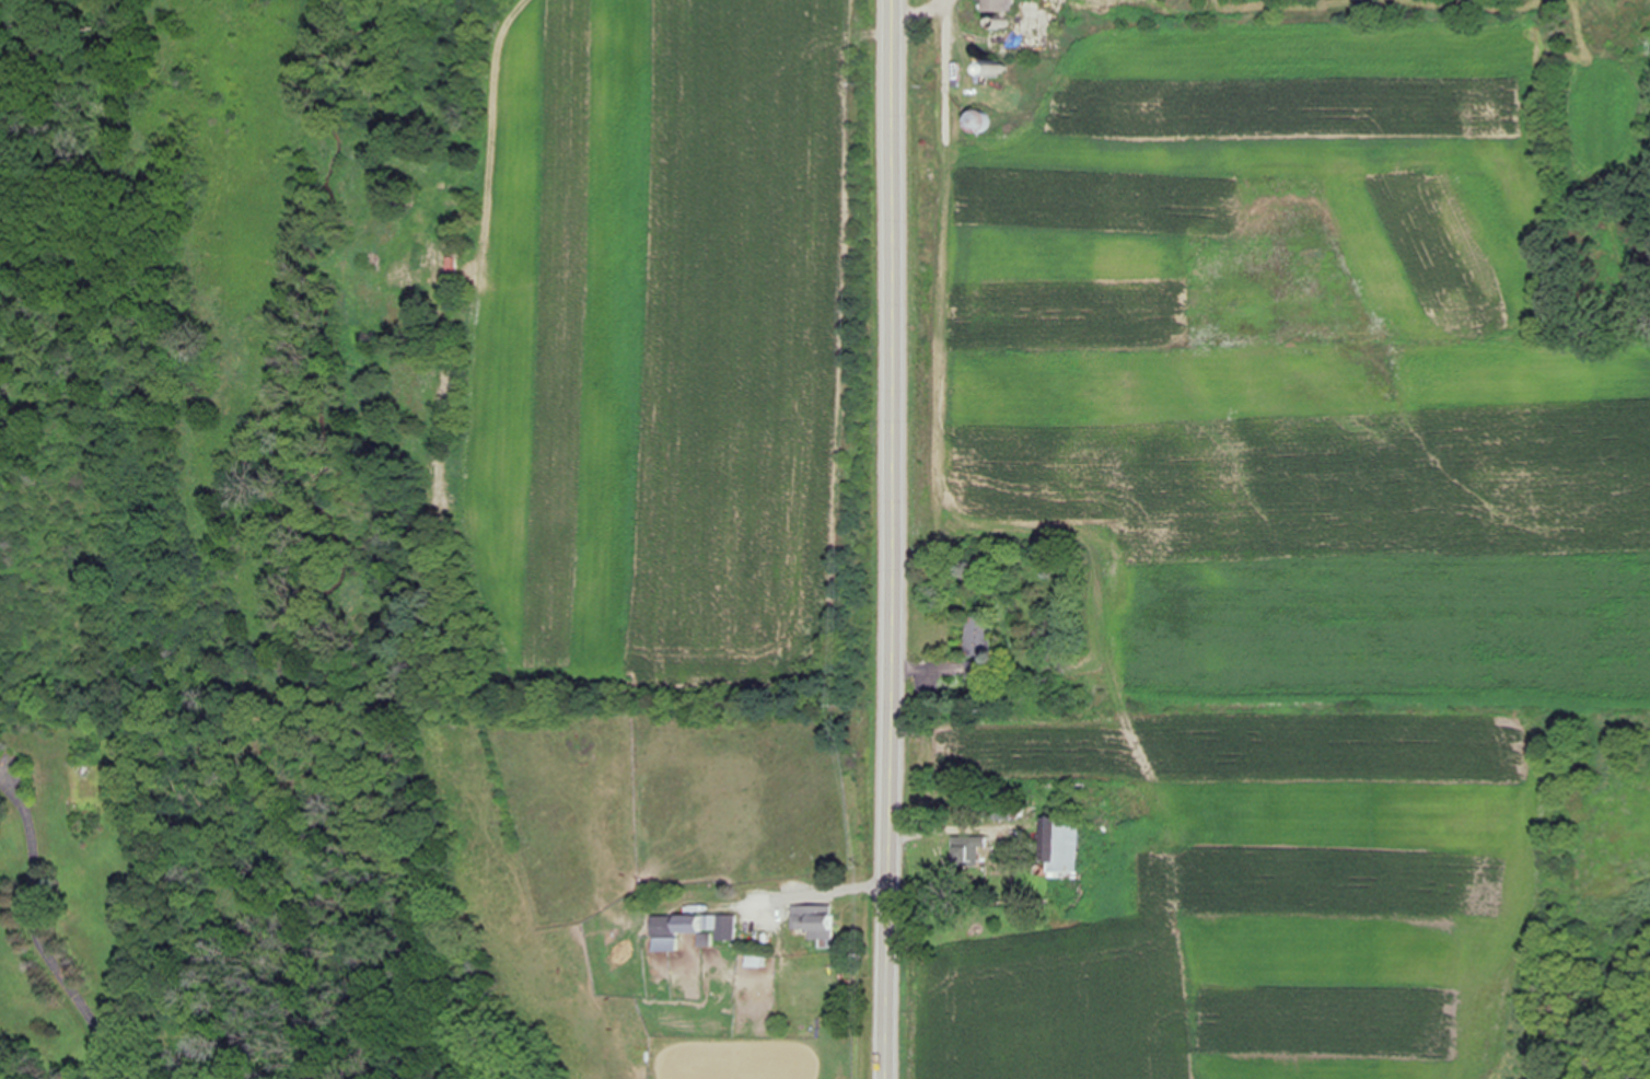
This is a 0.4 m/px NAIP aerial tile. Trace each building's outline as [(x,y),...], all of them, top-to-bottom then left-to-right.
[(988,13),(1017,13),(1017,0),(988,0),(988,13)] [(985,113),(972,113),(972,131),(985,131),(985,113)] [(1048,818),(1047,872),(1082,872),(1082,818),(1048,818)] [(737,916),(653,916),(653,938),(655,938),(655,951),(678,951),(678,933),(717,933),(717,942),(737,942),(737,916)]
